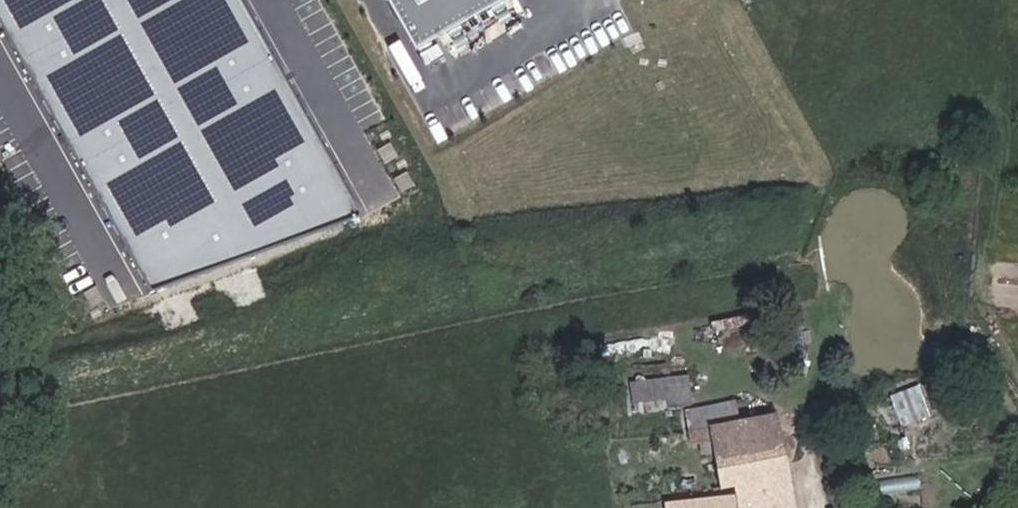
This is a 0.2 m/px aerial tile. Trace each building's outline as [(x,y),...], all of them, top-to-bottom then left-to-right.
[(168,305),(362,207),(256,0),(13,0),(168,305)] [(410,52),(501,0),(380,0),(410,52)] [(634,380),(637,406),(693,400),(689,375),(634,380)] [(686,407),(691,427),(741,419),(737,398),(686,407)] [(741,419),(691,427),(694,441),(714,437),(722,483),(714,484),(719,507),(799,507),(781,412),(741,419)]
